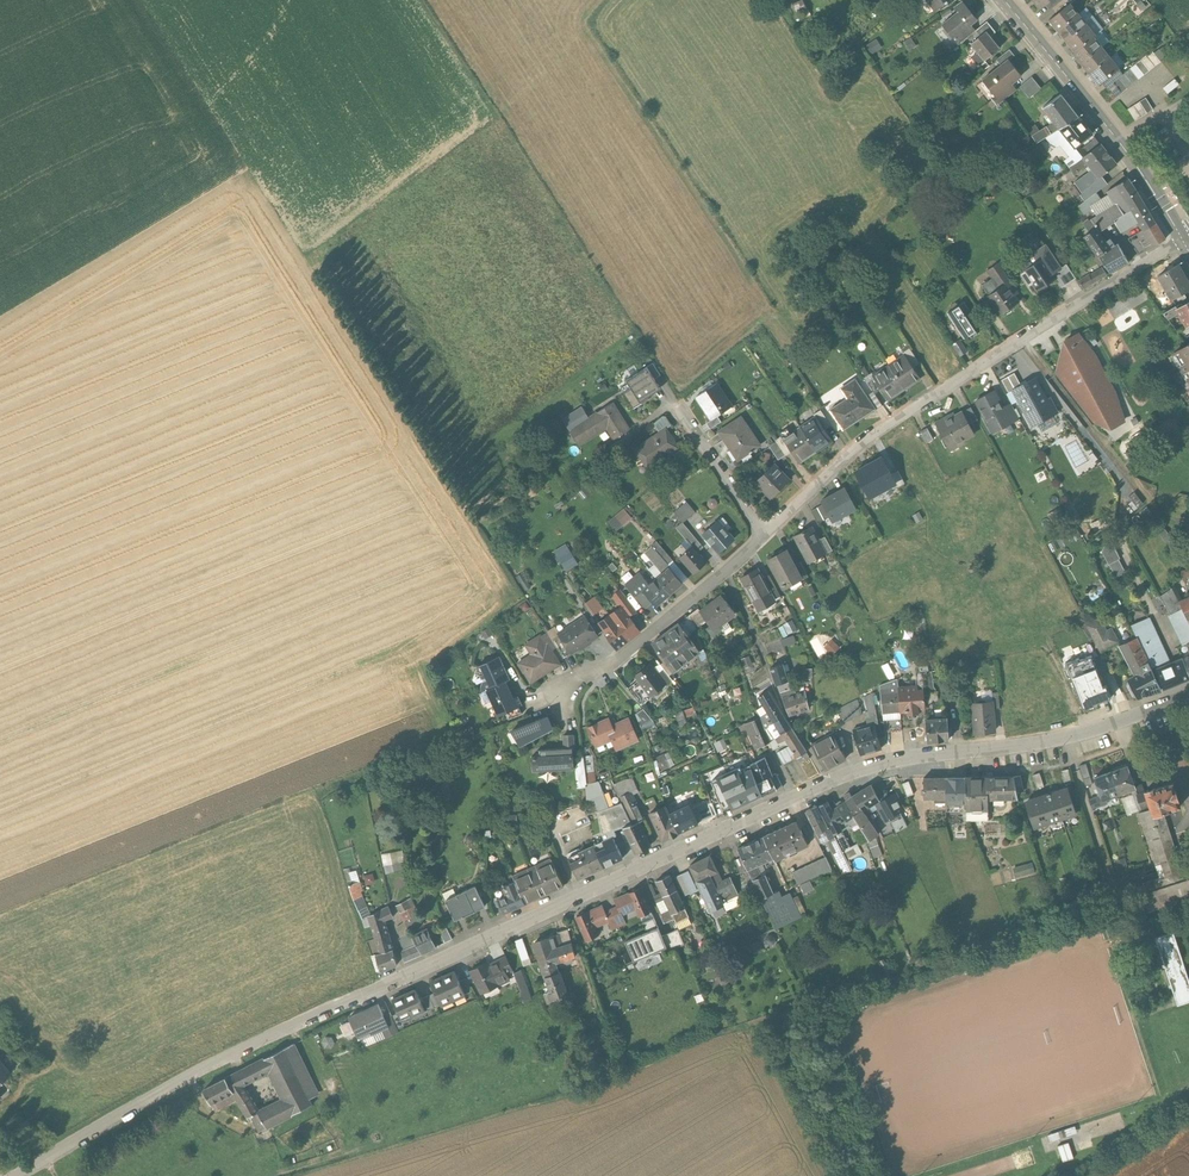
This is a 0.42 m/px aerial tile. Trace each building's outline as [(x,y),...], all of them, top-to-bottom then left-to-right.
[(929,2),(930,2),(936,11),(951,0),(928,0),(929,2)] [(1040,9),(1046,5),(1052,0),(1033,0),(1040,9)] [(1046,5),(1050,10),(1052,9),(1063,0),(1052,0),(1046,5)] [(1052,9),(1057,14),(1070,3),(1067,0),(1063,0),(1052,9)] [(977,20),(962,2),(954,7),(959,13),(952,18),(951,18),(942,25),(954,40),(956,38),(968,28),(977,20)] [(1057,14),(1049,20),(1058,31),(1078,14),(1070,3),(1057,14)] [(1095,18),(1087,8),(1078,14),(1087,25),(1095,18)] [(1078,14),(1058,31),(1067,41),(1087,25),(1078,14)] [(1095,18),(1087,25),(1095,36),(1103,29),(1095,18)] [(992,29),(987,22),(975,31),(980,37),(986,32),(987,33),(992,29)] [(1095,36),(1087,25),(1067,41),(1075,51),(1093,37),(1095,36)] [(968,28),(956,38),(960,43),(972,34),(968,28)] [(987,33),(986,32),(980,37),(971,44),(978,52),(972,57),(978,65),(999,48),(987,33)] [(1075,51),(1074,53),(1082,63),(1102,47),(1093,37),(1075,51)] [(873,53),(884,47),(878,38),(868,44),(873,53)] [(1082,63),(1090,74),(1110,58),(1102,47),(1082,63)] [(1009,50),(996,60),(1001,66),(1008,60),(1009,60),(1014,56),(1009,50)] [(1161,62),(1152,51),(1147,56),(1155,66),(1161,62)] [(1110,58),(1090,74),(1099,85),(1102,82),(1119,69),(1119,68),(1125,63),(1117,53),(1110,58)] [(1147,56),(1141,60),(1150,71),(1155,66),(1147,56)] [(1009,60),(1008,60),(1001,66),(983,80),(995,96),(996,97),(1009,86),(1022,76),(1009,60)] [(1141,60),(1136,64),(1144,75),(1150,71),(1141,60)] [(1136,65),(1130,69),(1139,80),(1144,75),(1136,64),(1136,65)] [(1119,69),(1102,82),(1106,88),(1119,78),(1123,74),(1119,69)] [(1130,69),(1124,73),(1133,84),(1139,80),(1130,69)] [(1124,73),(1123,74),(1119,78),(1127,89),(1128,89),(1133,84),(1124,73)] [(1032,77),(1020,87),(1030,98),(1041,89),(1032,77)] [(1119,78),(1113,82),(1122,93),(1127,89),(1119,78)] [(1113,82),(1108,87),(1116,98),(1122,93),(1113,82)] [(1009,86),(996,97),(995,96),(993,98),(999,104),(1013,92),(1009,86)] [(1061,94),(1044,108),(1048,114),(1044,117),(1050,125),(1034,135),(1033,133),(1031,134),(1037,143),(1078,117),(1061,94)] [(1146,98),(1140,102),(1147,113),(1153,110),(1146,98)] [(1134,106),(1128,110),(1135,121),(1141,117),(1134,106)] [(1078,117),(1047,136),(1049,139),(1051,141),(1058,145),(1061,143),(1068,153),(1092,134),(1078,117)] [(1100,145),(1095,138),(1081,149),(1085,155),(1100,145)] [(1085,155),(1068,168),(1074,174),(1086,166),(1084,164),(1086,163),(1092,170),(1074,182),(1082,194),(1090,188),(1089,186),(1102,176),(1117,165),(1101,144),(1100,145),(1085,155)] [(1102,176),(1089,186),(1090,188),(1082,194),(1080,195),(1084,201),(1095,193),(1107,184),(1102,176)] [(1137,192),(1128,179),(1107,192),(1116,205),(1124,215),(1132,211),(1137,219),(1149,212),(1137,192)] [(1095,193),(1078,206),(1084,214),(1101,202),(1095,193)] [(1116,205),(1088,223),(1085,218),(1081,221),(1089,232),(1095,228),(1096,228),(1099,232),(1116,222),(1115,220),(1124,215),(1116,205)] [(1124,215),(1115,220),(1116,222),(1122,232),(1139,223),(1137,219),(1132,211),(1124,215)] [(1149,212),(1137,219),(1139,223),(1143,230),(1156,223),(1149,212)] [(1143,230),(1136,235),(1137,237),(1139,235),(1142,241),(1141,241),(1147,250),(1166,239),(1156,223),(1143,230)] [(1111,250),(1095,228),(1089,232),(1084,235),(1089,243),(1099,257),(1111,250)] [(1136,235),(1129,239),(1138,255),(1147,250),(1141,241),(1142,241),(1139,235),(1137,237),(1136,235)] [(1050,241),(1043,246),(1050,257),(1057,252),(1050,241)] [(1111,250),(1099,257),(1110,273),(1115,270),(1125,265),(1129,263),(1118,245),(1111,250)] [(1055,277),(1043,259),(1022,273),(1030,285),(1034,282),(1038,289),(1055,277)] [(1000,262),(988,270),(992,278),(994,277),(1001,287),(1006,284),(1007,284),(1011,282),(1003,270),(1004,269),(1000,262)] [(1178,266),(1159,277),(1172,300),(1188,290),(1188,285),(1178,266)] [(1102,268),(1090,274),(1079,281),(1084,289),(1107,275),(1102,268)] [(992,278),(982,285),(989,296),(1001,287),(994,277),(992,278)] [(1001,287),(989,296),(1001,314),(1018,302),(1014,295),(1018,293),(1011,282),(1007,284),(1006,284),(1001,287)] [(1177,308),(1176,306),(1163,313),(1167,320),(1178,313),(1187,327),(1188,326),(1188,301),(1177,308)] [(981,327),(964,302),(947,313),(964,339),(969,335),(971,338),(978,334),(976,331),(981,327)] [(1178,333),(1182,338),(1188,334),(1188,326),(1178,333)] [(1094,355),(1078,335),(1067,341),(1066,345),(1072,358),(1066,361),(1065,359),(1061,361),(1057,373),(1095,421),(1104,417),(1110,428),(1124,421),(1115,393),(1109,383),(1107,384),(1097,365),(1099,364),(1094,355)] [(967,352),(959,339),(952,344),(960,356),(967,352)] [(1174,354),(1174,355),(1172,357),(1177,366),(1180,364),(1188,379),(1188,345),(1174,354)] [(919,362),(910,348),(903,353),(904,355),(905,355),(912,366),(919,362)] [(912,366),(905,355),(904,355),(889,366),(904,389),(920,378),(912,366)] [(889,366),(873,376),(880,388),(888,400),(904,389),(889,366)] [(647,367),(626,380),(631,388),(623,393),(633,409),(649,399),(648,397),(661,389),(647,367)] [(880,388),(873,376),(872,373),(864,378),(874,392),(880,388)] [(867,397),(855,379),(844,386),(851,397),(830,411),(843,430),(861,418),(860,417),(874,408),(874,407),(867,397)] [(1035,379),(1013,391),(1032,426),(1057,412),(1050,398),(1047,400),(1035,379)] [(717,384),(696,397),(711,420),(717,416),(724,412),(721,408),(729,402),(717,384)] [(995,391),(976,401),(993,433),(1001,428),(1000,426),(1009,421),(1010,423),(1011,422),(1003,408),(1002,408),(999,403),(1001,402),(995,391)] [(874,392),(867,397),(874,407),(874,408),(874,409),(882,404),(874,392)] [(729,402),(721,408),(724,412),(732,406),(729,402)] [(629,429),(612,403),(597,412),(598,413),(570,430),(577,442),(598,429),(597,428),(605,423),(614,439),(629,429)] [(1011,404),(1003,408),(1011,422),(1019,418),(1011,404)] [(978,420),(971,407),(963,412),(969,424),(978,420)] [(830,424),(821,410),(814,415),(816,418),(823,429),(830,424)] [(963,412),(946,420),(945,418),(935,423),(948,448),(957,443),(958,446),(965,442),(964,439),(975,434),(969,424),(963,412)] [(666,416),(663,416),(653,424),(659,433),(666,428),(666,429),(672,425),(666,416)] [(711,420),(707,423),(710,429),(721,422),(717,416),(711,420)] [(741,417),(719,432),(727,444),(728,443),(739,459),(760,445),(741,417)] [(823,429),(816,418),(800,428),(815,451),(831,441),(823,429)] [(659,433),(635,449),(642,459),(649,455),(655,464),(679,448),(666,429),(666,428),(659,433)] [(815,451),(800,428),(785,439),(784,439),(792,450),(799,462),(815,451)] [(933,439),(927,428),(920,431),(926,443),(933,439)] [(785,439),(783,436),(776,440),(777,442),(785,454),(792,450),(784,439),(785,439)] [(618,441),(605,452),(611,459),(624,448),(618,441)] [(785,454),(777,442),(770,447),(778,459),(785,454)] [(649,455),(642,459),(648,469),(655,464),(649,455)] [(881,458),(856,471),(870,497),(895,484),(881,458)] [(790,480),(774,464),(755,482),(771,498),(790,480)] [(844,488),(822,500),(833,522),(856,509),(844,488)] [(687,502),(674,513),(682,522),(683,523),(695,513),(687,502)] [(612,518),(620,527),(634,515),(627,506),(612,518)] [(683,523),(682,522),(676,528),(692,547),(693,546),(698,552),(703,547),(683,523)] [(717,522),(703,534),(719,552),(734,539),(726,529),(725,530),(717,522)] [(819,540),(811,527),(795,536),(807,559),(824,549),(819,540)] [(825,537),(819,540),(824,549),(826,553),(833,550),(825,537)] [(673,560),(657,541),(651,546),(657,553),(667,564),(673,560)] [(570,542),(555,549),(566,570),(580,564),(570,542)] [(698,552),(693,546),(692,547),(688,551),(682,544),(674,550),(694,574),(707,563),(698,552)] [(651,546),(644,553),(650,560),(657,553),(651,546)] [(786,551),(769,560),(784,586),(800,577),(801,577),(795,565),(786,551)] [(667,564),(657,553),(650,560),(656,566),(662,573),(657,578),(670,594),(683,582),(667,564)] [(1118,559),(1109,564),(1116,577),(1125,572),(1118,559)] [(809,576),(801,562),(795,565),(801,577),(800,577),(802,580),(809,576)] [(617,568),(613,563),(609,565),(614,571),(617,568)] [(662,573),(656,566),(650,571),(657,578),(662,573)] [(1181,572),(1188,586),(1188,568),(1181,572)] [(763,578),(758,569),(741,578),(757,607),(774,598),(763,578)] [(670,594),(657,578),(649,584),(639,573),(625,585),(644,606),(652,599),(657,605),(670,594)] [(780,595),(769,575),(763,578),(774,598),(780,595)] [(1181,602),(1173,587),(1160,596),(1171,615),(1183,609),(1180,602),(1181,602)] [(636,610),(620,589),(612,595),(621,607),(628,616),(629,616),(636,610)] [(735,613),(722,596),(701,611),(708,620),(712,625),(708,628),(713,634),(722,628),(720,625),(735,613)] [(603,608),(596,597),(590,601),(597,612),(603,608)] [(1180,602),(1183,609),(1188,622),(1188,598),(1181,602),(1180,602)] [(597,612),(590,601),(585,604),(592,615),(597,612)] [(621,607),(598,624),(616,650),(640,632),(629,616),(628,616),(621,607)] [(699,608),(688,617),(697,628),(708,620),(701,611),(699,608)] [(1171,615),(1168,616),(1183,645),(1187,644),(1187,643),(1188,642),(1188,622),(1183,609),(1171,615)] [(585,617),(559,634),(560,635),(571,653),(597,636),(585,617)] [(690,633),(697,628),(688,617),(681,622),(690,633)] [(1100,618),(1087,625),(1101,651),(1118,642),(1111,629),(1107,632),(1100,618)] [(779,626),(785,637),(800,630),(794,619),(779,626)] [(690,633),(681,622),(679,623),(664,634),(685,663),(694,656),(692,654),(699,649),(688,635),(690,633)] [(1168,661),(1151,624),(1134,631),(1137,637),(1151,668),(1168,661)] [(555,628),(548,632),(552,640),(560,635),(559,634),(555,628)] [(548,632),(547,632),(540,637),(546,646),(548,646),(551,651),(557,647),(552,640),(548,632)] [(685,663),(664,634),(653,643),(664,658),(665,657),(667,660),(675,670),(685,663)] [(560,635),(552,640),(557,647),(564,658),(571,653),(560,635)] [(793,636),(781,639),(783,646),(796,642),(793,636)] [(546,646),(540,637),(527,645),(533,655),(520,663),(531,681),(559,663),(551,651),(548,646),(546,646)] [(1137,637),(1119,646),(1135,676),(1135,677),(1151,668),(1137,637)] [(1069,665),(1086,706),(1111,696),(1109,691),(1107,687),(1104,688),(1097,671),(1091,656),(1069,665)] [(499,657),(477,667),(475,674),(482,676),(484,681),(482,687),(483,691),(487,690),(506,681),(509,679),(499,657)] [(1156,670),(1164,689),(1188,679),(1188,674),(1183,659),(1156,670)] [(667,660),(661,664),(669,675),(676,670),(675,670),(667,660)] [(666,683),(650,664),(636,675),(639,680),(651,695),(652,694),(666,683)] [(791,688),(782,665),(771,668),(780,692),(791,688)] [(1161,690),(1151,668),(1135,677),(1135,676),(1128,680),(1138,698),(1161,690)] [(932,671),(922,673),(923,687),(924,693),(934,691),(932,671)] [(880,685),(883,713),(900,712),(898,689),(897,679),(880,685)] [(639,680),(628,688),(641,705),(653,696),(652,694),(651,695),(639,680)] [(506,681),(487,690),(499,716),(506,712),(519,706),(522,705),(518,695),(514,697),(506,681)] [(805,691),(796,694),(794,687),(791,688),(780,692),(789,715),(809,708),(805,691)] [(916,687),(898,689),(900,712),(925,709),(924,693),(923,687),(916,687)] [(791,728),(768,691),(759,696),(766,708),(765,708),(782,733),(791,728)] [(934,691),(924,693),(925,709),(926,720),(932,719),(932,716),(933,714),(932,702),(938,701),(937,691),(934,691)] [(873,692),(864,696),(869,712),(876,710),(873,692)] [(998,693),(991,693),(992,703),(993,710),(1000,709),(998,693)] [(857,700),(840,708),(844,721),(853,719),(852,717),(862,714),(857,700)] [(984,701),(980,701),(978,704),(973,705),(975,734),(995,732),(993,710),(992,703),(987,703),(986,703),(984,701)] [(519,706),(506,712),(509,719),(522,713),(519,706)] [(645,728),(655,722),(647,707),(637,713),(645,728)] [(531,715),(512,722),(514,728),(533,721),(531,715)] [(877,715),(867,718),(869,726),(874,724),(874,725),(878,724),(878,723),(877,715)] [(514,728),(513,729),(521,743),(552,727),(547,716),(533,721),(514,728)] [(901,717),(887,718),(888,732),(902,731),(901,717)] [(609,718),(598,723),(598,724),(590,728),(590,727),(589,728),(596,745),(613,738),(617,748),(638,739),(629,718),(618,723),(612,726),(609,718)] [(759,718),(745,723),(756,748),(770,742),(759,718)] [(932,719),(926,720),(928,742),(950,740),(947,718),(932,719)] [(885,737),(884,721),(878,723),(878,724),(874,725),(878,738),(885,737)] [(869,726),(853,730),(854,734),(851,735),(856,752),(859,751),(860,755),(881,748),(878,738),(874,725),(874,724),(869,726)] [(472,727),(463,731),(466,737),(474,733),(472,727)] [(807,752),(791,728),(782,733),(786,740),(790,745),(790,746),(797,758),(807,752)] [(782,733),(775,738),(779,744),(786,740),(782,733)] [(574,734),(564,735),(564,748),(573,747),(573,748),(575,747),(574,734)] [(833,734),(812,745),(825,770),(846,759),(833,734)] [(564,748),(540,749),(540,755),(532,756),(533,770),(574,767),(573,753),(573,748),(573,747),(564,748)] [(789,747),(777,753),(783,765),(796,759),(789,747)] [(671,750),(657,756),(663,769),(677,763),(671,750)] [(1106,772),(1128,765),(1124,751),(1102,758),(1106,772)] [(592,756),(584,757),(587,783),(593,782),(594,781),(592,756)] [(583,758),(577,759),(579,785),(585,784),(583,758)] [(765,759),(750,765),(757,783),(770,776),(772,775),(765,759)] [(740,765),(711,779),(725,811),(774,787),(770,776),(757,783),(750,765),(742,769),(740,765)] [(1086,765),(1079,767),(1086,787),(1092,785),(1086,765)] [(1128,766),(1111,772),(1119,794),(1135,788),(1134,783),(1128,766)] [(1068,770),(1062,772),(1065,786),(1072,784),(1068,770)] [(1111,772),(1095,778),(1101,795),(1103,800),(1106,799),(1119,794),(1111,772)] [(1040,774),(1033,776),(1037,790),(1044,788),(1040,774)] [(1021,776),(1014,778),(1016,792),(1023,790),(1021,776)] [(1013,777),(987,778),(987,799),(988,799),(1017,799),(1013,777)] [(632,778),(624,780),(631,792),(637,789),(632,778)] [(946,778),(924,779),(924,800),(934,800),(935,804),(946,803),(946,778)] [(966,810),(966,778),(946,778),(946,803),(946,810),(947,810),(966,810)] [(987,778),(966,778),(966,810),(988,810),(988,799),(987,799),(987,778)] [(624,780),(614,784),(620,797),(631,792),(624,780)] [(1140,781),(1134,783),(1135,788),(1138,795),(1145,793),(1145,791),(1144,792),(1140,781)] [(587,783),(585,783),(587,802),(594,800),(593,782),(587,783)] [(909,782),(902,784),(907,798),(914,795),(909,782)] [(1155,789),(1155,788),(1145,791),(1145,793),(1151,809),(1144,811),(1140,813),(1161,878),(1139,885),(1139,884),(1138,885),(1147,912),(1148,912),(1148,911),(1169,904),(1170,905),(1188,899),(1188,872),(1183,874),(1163,811),(1180,806),(1173,783),(1155,789)] [(667,786),(661,788),(664,795),(670,793),(667,786)] [(880,802),(871,786),(852,798),(858,807),(865,803),(868,807),(874,803),(885,824),(890,822),(889,819),(880,803),(880,802)] [(1068,789),(1060,792),(1060,791),(1053,793),(1062,819),(1076,815),(1068,789)] [(644,819),(631,792),(620,797),(621,800),(622,803),(624,807),(632,823),(632,825),(638,822),(644,819)] [(1053,793),(1047,795),(1047,796),(1040,798),(1048,824),(1062,819),(1053,793)] [(1138,795),(1137,796),(1142,809),(1143,808),(1144,811),(1151,809),(1145,793),(1138,795)] [(852,798),(849,794),(844,797),(847,802),(844,803),(854,816),(862,811),(858,807),(852,798)] [(880,802),(880,803),(889,819),(900,813),(893,801),(896,799),(894,795),(880,802)] [(1101,795),(1089,800),(1092,809),(1107,803),(1106,799),(1103,800),(1101,795)] [(1040,798),(1033,801),(1033,800),(1026,802),(1034,828),(1048,824),(1040,798)] [(832,810),(828,802),(819,806),(829,827),(833,835),(834,837),(840,848),(848,844),(842,831),(849,827),(850,828),(859,825),(853,817),(846,821),(836,808),(832,810)] [(844,803),(840,802),(834,805),(836,808),(846,821),(853,817),(854,816),(844,803)] [(622,803),(597,812),(602,833),(614,829),(615,830),(625,827),(625,826),(632,823),(624,807),(622,803)] [(712,803),(693,812),(698,824),(717,815),(712,803)] [(690,804),(670,813),(679,833),(698,824),(693,812),(690,804)] [(670,813),(666,806),(651,813),(663,840),(679,833),(670,813)] [(583,807),(554,820),(560,835),(590,821),(583,807)] [(827,828),(817,807),(807,812),(815,828),(822,843),(834,837),(833,835),(829,827),(827,828)] [(988,810),(966,810),(966,821),(987,821),(988,810)] [(878,836),(862,811),(854,816),(853,817),(859,825),(869,841),(878,836)] [(900,813),(889,819),(890,822),(896,833),(907,827),(900,813)] [(644,819),(638,822),(644,833),(650,830),(644,819)] [(638,822),(632,825),(632,823),(625,826),(625,827),(629,835),(627,835),(632,846),(636,853),(651,846),(646,837),(644,833),(638,822)] [(797,822),(764,837),(773,858),(774,861),(808,845),(797,822)] [(822,843),(815,828),(811,830),(819,844),(822,843)] [(614,829),(602,833),(602,834),(605,833),(607,847),(599,850),(604,867),(604,868),(624,858),(619,843),(616,833),(615,830),(614,829)] [(764,837),(738,848),(742,858),(752,881),(760,877),(755,866),(773,858),(764,837)] [(856,880),(834,837),(822,843),(826,852),(834,848),(841,862),(837,864),(848,884),(856,880)] [(594,846),(576,854),(577,856),(569,860),(578,880),(604,867),(594,846)] [(398,862),(384,865),(386,874),(404,869),(403,862),(404,862),(403,855),(397,857),(398,862)] [(710,857),(690,866),(697,881),(709,875),(711,875),(719,894),(734,887),(730,878),(722,882),(710,857)] [(825,857),(792,873),(798,886),(832,870),(825,857)] [(752,881),(742,858),(735,861),(741,874),(744,873),(753,892),(757,890),(752,881)] [(552,863),(533,871),(544,895),(563,886),(552,863)] [(1023,864),(1012,867),(1014,874),(1024,872),(1023,864)] [(533,871),(514,880),(515,882),(525,903),(544,895),(533,871)] [(688,872),(681,875),(690,894),(695,891),(692,884),(693,884),(688,872)] [(690,894),(681,875),(675,878),(684,896),(690,894)] [(697,881),(696,882),(710,911),(723,905),(721,903),(718,894),(709,875),(697,881)] [(777,901),(765,875),(760,877),(752,881),(757,890),(768,914),(775,929),(787,923),(780,909),(786,906),(782,898),(777,901)] [(669,876),(656,882),(662,893),(664,897),(676,891),(669,876)] [(366,907),(360,890),(362,889),(360,882),(349,885),(358,911),(366,907)] [(515,882),(494,891),(498,901),(495,902),(497,907),(500,905),(504,913),(525,903),(515,882)] [(476,886),(446,900),(455,920),(464,916),(485,906),(476,886)] [(719,894),(718,894),(721,903),(738,895),(734,887),(719,894)] [(641,889),(630,894),(615,901),(618,908),(621,915),(622,915),(636,909),(639,917),(651,912),(641,889)] [(676,891),(664,897),(665,900),(670,911),(674,919),(676,924),(689,918),(685,909),(676,891)] [(662,893),(654,897),(657,904),(665,900),(664,897),(662,893)] [(800,916),(790,894),(782,898),(786,906),(792,920),(800,916)] [(414,905),(411,898),(397,906),(400,913),(414,905)] [(414,905),(400,913),(404,922),(418,913),(414,905)] [(389,907),(368,916),(371,926),(384,921),(393,917),(389,907)] [(602,907),(588,913),(576,918),(586,941),(598,936),(594,928),(608,922),(608,921),(605,913),(602,907)] [(618,908),(611,910),(618,926),(625,923),(622,915),(621,915),(618,908)] [(618,926),(611,910),(605,913),(608,921),(608,922),(611,929),(618,926)] [(670,911),(660,915),(664,924),(674,919),(670,911)] [(418,913),(404,922),(408,929),(422,922),(418,913)] [(384,921),(371,926),(375,939),(388,934),(384,921)] [(444,924),(437,928),(445,943),(452,940),(444,924)] [(658,928),(625,942),(634,962),(666,948),(658,928)] [(427,929),(412,937),(417,946),(404,952),(402,953),(404,962),(436,947),(427,929)] [(567,929),(558,933),(559,935),(563,946),(572,943),(567,929)] [(664,933),(668,948),(683,944),(679,929),(664,933)] [(1177,1005),(1188,1002),(1188,979),(1176,931),(1158,936),(1177,1005)] [(410,933),(399,939),(404,952),(417,946),(412,937),(410,933)] [(388,934),(375,939),(380,954),(393,949),(388,934)] [(559,935),(534,944),(541,966),(542,966),(557,961),(558,962),(576,956),(572,943),(563,946),(559,935)] [(516,941),(524,960),(530,957),(523,938),(516,941)] [(380,954),(376,955),(380,972),(397,965),(393,949),(380,954)] [(506,957),(489,966),(487,963),(470,971),(482,995),(499,987),(499,986),(509,980),(506,974),(513,970),(506,957)] [(557,961),(542,966),(548,985),(563,979),(558,962),(557,961)] [(521,971),(513,974),(521,993),(528,990),(521,971)] [(459,982),(455,972),(442,978),(452,1001),(465,995),(459,982)] [(452,1001),(442,978),(430,983),(435,993),(441,1006),(452,1001)] [(472,992),(466,979),(459,982),(465,995),(472,992)] [(563,979),(548,985),(550,993),(544,995),(547,1004),(568,995),(563,979)] [(521,993),(520,993),(523,1003),(531,999),(528,990),(521,993)] [(415,991),(392,1001),(398,1014),(402,1024),(425,1013),(415,991)] [(441,1006),(435,993),(428,996),(434,1009),(441,1006)] [(428,996),(422,999),(428,1012),(434,1009),(428,996)] [(378,1006),(348,1020),(358,1041),(382,1031),(388,1028),(383,1017),(378,1006)] [(398,1034),(389,1014),(383,1017),(388,1028),(382,1031),(386,1039),(398,1034)] [(402,1024),(398,1014),(391,1017),(397,1030),(404,1027),(402,1024)] [(293,1046),(235,1075),(239,1083),(269,1068),(276,1082),(246,1098),(237,1101),(249,1121),(252,1119),(260,1133),(312,1107),(301,1085),(310,1081),(293,1046)] [(0,1062),(0,1082),(10,1073),(0,1062)] [(235,1075),(203,1091),(210,1105),(216,1102),(219,1110),(237,1101),(246,1098),(239,1083),(235,1075)] [(1100,1119),(1104,1133),(1126,1126),(1121,1112),(1100,1119)] [(1072,1142),(1062,1144),(1065,1158),(1075,1157),(1072,1142)]
